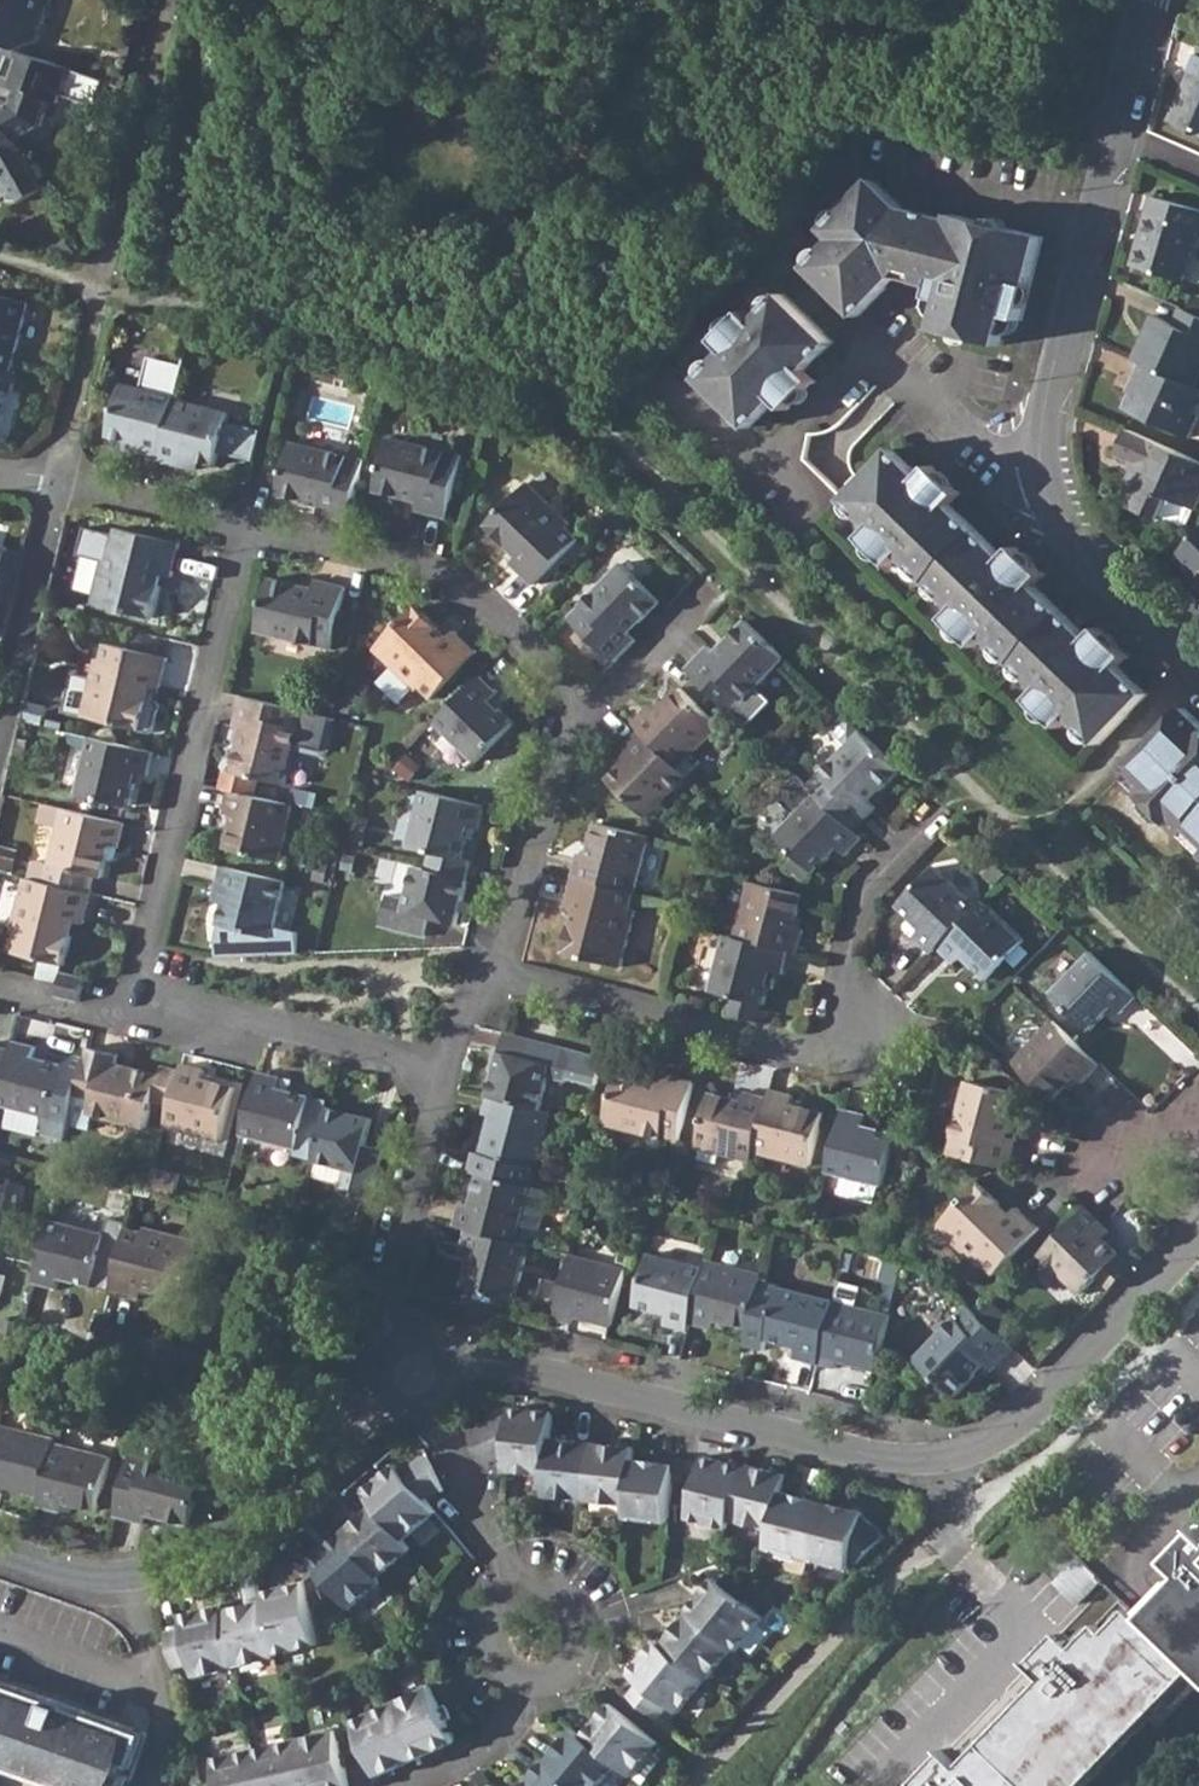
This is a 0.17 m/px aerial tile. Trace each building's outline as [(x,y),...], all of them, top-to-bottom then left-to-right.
[(14,54),(35,44),(51,2),(46,0),(0,0),(0,49),(4,50),(14,54)] [(13,144),(41,128),(50,102),(60,105),(61,101),(95,113),(105,86),(14,54),(4,50),(0,60),(0,85),(15,90),(9,105),(0,111),(0,123),(13,144)] [(1173,120),(1198,132),(1198,61),(1173,120)] [(16,206),(41,190),(13,144),(0,123),(0,182),(7,193),(5,204),(16,206)] [(1043,237),(954,214),(953,221),(901,209),(873,180),(824,232),(833,241),(805,270),(855,319),(894,278),(902,270),(921,274),(919,284),(935,288),(933,299),(946,302),(940,330),(1004,346),(1011,318),(1023,321),(1043,237)] [(1185,281),(1198,231),(1198,210),(1153,196),(1133,266),(1185,281)] [(921,274),(902,270),(894,278),(919,284),(921,274)] [(14,372),(29,303),(0,296),(0,369),(14,372)] [(745,314),(717,343),(727,353),(700,380),(749,429),(776,401),(786,410),(814,380),(804,372),(832,344),(782,296),(755,323),(745,314)] [(1184,307),(1177,323),(1185,327),(1192,311),(1184,307)] [(1198,386),(1198,314),(1192,311),(1185,327),(1177,323),(1156,313),(1136,358),(1141,361),(1198,386)] [(1141,361),(1132,381),(1136,383),(1126,407),(1192,435),(1198,420),(1198,386),(1141,361)] [(8,391),(15,392),(19,374),(14,372),(0,369),(0,425),(8,391)] [(137,453),(160,459),(174,400),(118,387),(107,438),(138,445),(137,453)] [(159,462),(181,466),(184,457),(215,465),(226,412),(174,400),(160,459),(159,462)] [(1162,519),(1163,516),(1170,497),(1198,508),(1198,509),(1198,507),(1198,459),(1128,428),(1117,455),(1139,464),(1132,481),(1140,484),(1132,506),(1162,519)] [(376,490),(419,500),(418,507),(448,515),(461,453),(388,436),(376,490)] [(322,514),(349,520),(353,504),(364,458),(290,440),(277,496),(319,506),(318,514),(322,514)] [(1049,576),(1020,548),(1008,560),(953,508),(966,496),(936,467),(925,479),(897,453),(867,483),(858,475),(840,493),(876,528),(866,540),(895,568),(906,556),(960,607),(949,619),(978,648),(988,636),(1044,688),(1032,700),(1061,728),(1072,716),(1101,744),(1150,696),(1121,668),(1132,657),(1103,628),(1091,641),(1037,587),(1049,576)] [(513,558),(537,580),(579,537),(568,525),(572,521),(529,480),(487,522),(519,553),(513,558)] [(1170,497),(1163,516),(1186,525),(1191,523),(1198,509),(1198,508),(1170,497)] [(93,601),(151,615),(161,573),(171,575),(178,546),(117,531),(111,548),(107,548),(93,601)] [(1177,555),(1198,577),(1198,576),(1198,531),(1177,555)] [(572,614),(618,658),(640,635),(633,628),(662,598),(623,561),(572,614)] [(259,630),(318,643),(322,628),(337,633),(348,585),(318,578),(316,589),(273,578),(259,630)] [(479,649),(456,626),(448,634),(418,602),(378,643),(420,685),(424,682),(436,693),(479,649)] [(689,669),(726,704),(737,692),(748,702),(789,658),(749,620),(719,652),(712,646),(689,669)] [(334,647),(337,633),(322,628),(318,643),(334,647)] [(83,712),(142,727),(152,685),(161,686),(168,657),(106,642),(102,658),(97,657),(83,712)] [(437,719),(478,759),(516,719),(492,698),(500,690),(481,673),(437,719)] [(643,727),(687,769),(726,729),(682,684),(659,706),(656,702),(637,721),(643,727)] [(736,714),(748,702),(737,692),(726,704),(736,714)] [(292,782),(306,728),(292,724),(297,707),(242,693),(235,723),(244,725),(234,769),(292,782)] [(311,710),(297,707),(292,724),(306,728),(311,710)] [(1191,707),(1127,771),(1198,841),(1198,715),(1191,707)] [(818,792),(857,830),(879,807),(871,799),(902,767),(844,711),(831,724),(851,743),(810,785),(818,792)] [(614,775),(652,812),(690,772),(687,769),(643,727),(627,745),(635,752),(614,775)] [(77,789),(131,802),(138,772),(148,774),(155,750),(90,735),(77,789)] [(426,865),(467,875),(472,857),(463,854),(470,825),(478,827),(484,802),(449,794),(421,788),(407,845),(429,850),(426,865)] [(223,846),(280,860),(294,806),(231,790),(224,819),(230,820),(223,846)] [(857,830),(818,792),(779,832),(819,869),(841,847),(849,853),(865,838),(857,830)] [(59,825),(50,861),(33,858),(30,875),(39,877),(92,890),(95,874),(104,876),(108,858),(111,843),(120,845),(126,821),(45,802),(40,821),(59,825)] [(573,875),(636,890),(651,836),(597,822),(588,854),(579,851),(573,875)] [(111,843),(108,858),(113,859),(117,857),(120,845),(111,843)] [(380,919),(425,930),(429,915),(456,920),(467,875),(426,865),(414,862),(406,894),(388,889),(380,919)] [(287,881),(224,865),(218,889),(227,891),(225,902),(219,923),(216,957),(299,951),(300,932),(277,927),(287,881)] [(943,945),(980,906),(940,866),(901,905),(926,927),(918,936),(936,952),(943,945)] [(70,931),(73,919),(83,921),(83,920),(85,921),(92,890),(39,877),(30,875),(27,889),(20,888),(5,946),(64,960),(70,931)] [(564,950),(622,965),(636,909),(631,907),(636,890),(573,875),(565,905),(575,907),(564,950)] [(752,882),(738,935),(791,949),(800,951),(807,927),(798,924),(805,896),(752,882)] [(215,900),(225,902),(227,891),(218,889),(215,900)] [(980,906),(943,945),(960,961),(968,955),(991,977),(1028,940),(987,900),(980,906)] [(83,921),(73,919),(70,931),(80,933),(82,933),(85,922),(83,921)] [(714,988),(737,994),(766,1002),(775,969),(784,972),(791,949),(738,935),(729,933),(714,988)] [(1050,989),(1090,1027),(1112,1006),(1119,1012),(1137,994),(1090,948),(1050,989)] [(56,993),(79,999),(85,976),(62,970),(56,993)] [(762,1019),(766,1002),(737,994),(732,1011),(762,1019)] [(1014,1062),(1054,1100),(1077,1076),(1082,1081),(1099,1065),(1054,1022),(1014,1062)] [(530,1038),(505,1032),(500,1050),(525,1056),(530,1038)] [(488,1093),(540,1106),(547,1074),(567,1079),(575,1050),(530,1038),(525,1056),(500,1050),(488,1093)] [(18,1048),(5,1100),(49,1112),(50,1132),(72,1137),(76,1120),(79,1106),(91,1056),(81,1053),(71,1062),(39,1053),(40,1044),(20,1039),(18,1048)] [(102,1112),(154,1124),(160,1101),(178,1104),(186,1069),(169,1065),(167,1073),(122,1062),(125,1053),(94,1046),(91,1056),(79,1106),(76,1120),(98,1126),(102,1112)] [(18,1048),(0,1050),(0,1107),(3,1108),(5,1100),(18,1048)] [(174,1124),(229,1137),(241,1086),(208,1077),(209,1069),(187,1064),(186,1069),(178,1104),(174,1124)] [(250,1132),(308,1147),(321,1095),(297,1089),(300,1077),(265,1069),(250,1132)] [(609,1122),(682,1140),(697,1077),(666,1070),(664,1080),(622,1070),(609,1122)] [(770,1096),(757,1150),(815,1165),(829,1110),(796,1101),(798,1094),(772,1088),(770,1096)] [(757,1150),(770,1096),(747,1089),(745,1100),(712,1092),(699,1144),(755,1158),(757,1150)] [(537,1164),(539,1165),(553,1109),(540,1106),(488,1093),(482,1117),(493,1120),(486,1152),(537,1164)] [(963,1095),(954,1134),(967,1138),(963,1155),(1008,1166),(1011,1167),(1017,1138),(1009,1135),(1016,1108),(963,1095)] [(881,1181),(887,1182),(900,1129),(867,1121),(869,1112),(846,1106),(831,1168),(848,1173),(844,1189),(878,1197),(881,1181)] [(389,1151),(372,1147),(378,1120),(333,1109),(321,1161),(351,1169),(347,1187),(378,1194),(389,1151)] [(950,1152),(963,1155),(967,1138),(954,1134),(950,1152)] [(519,1239),(524,1221),(534,1183),(532,1183),(537,1164),(486,1152),(474,1149),(469,1168),(480,1171),(472,1202),(462,1199),(456,1223),(466,1225),(519,1239)] [(0,1156),(0,1157),(0,1174),(11,1177),(15,1161),(0,1156)] [(183,1194),(189,1174),(164,1168),(159,1188),(183,1194)] [(11,1177),(0,1174),(0,1222),(11,1177)] [(947,1219),(988,1256),(991,1253),(1006,1266),(1044,1225),(1022,1204),(1016,1209),(984,1180),(947,1219)] [(545,1186),(534,1183),(524,1221),(542,1225),(550,1193),(545,1186)] [(1124,1251),(1107,1235),(1098,1227),(1105,1220),(1089,1205),(1044,1251),(1086,1292),(1103,1273),(1124,1251)] [(38,1279),(60,1285),(63,1274),(95,1283),(107,1230),(53,1217),(38,1279)] [(1114,1228),(1105,1220),(1098,1227),(1107,1235),(1114,1228)] [(461,1288),(514,1300),(531,1242),(519,1239),(466,1225),(460,1248),(470,1251),(461,1288)] [(148,1287),(191,1298),(204,1247),(145,1232),(145,1236),(129,1233),(115,1289),(146,1296),(148,1287)] [(1137,1264),(1124,1251),(1103,1273),(1115,1287),(1137,1264)] [(573,1317),(611,1326),(626,1266),(570,1252),(553,1319),(571,1324),(573,1317)] [(1002,1270),(1006,1266),(991,1253),(988,1256),(1002,1270)] [(693,1322),(706,1269),(648,1254),(635,1309),(669,1316),(665,1326),(690,1333),(693,1322)] [(706,1269),(693,1322),(716,1329),(719,1319),(752,1327),(764,1281),(765,1276),(708,1262),(706,1269)] [(6,1298),(12,1272),(0,1270),(0,1296),(6,1298)] [(752,1327),(748,1346),(766,1350),(769,1340),(801,1348),(799,1358),(822,1364),(838,1300),(764,1281),(752,1327)] [(841,1363),(880,1372),(893,1315),(838,1300),(822,1364),(840,1368),(841,1363)] [(969,1301),(956,1315),(962,1320),(976,1307),(969,1301)] [(1015,1346),(976,1307),(962,1320),(956,1315),(916,1355),(956,1394),(986,1366),(991,1370),(1015,1346)] [(552,1437),(555,1411),(511,1410),(511,1413),(468,1430),(485,1465),(507,1454),(505,1469),(547,1475),(552,1437)] [(46,1495),(59,1444),(60,1439),(3,1425),(0,1438),(0,1492),(6,1494),(8,1486),(46,1495)] [(593,1442),(552,1437),(547,1475),(545,1495),(587,1500),(593,1442)] [(635,1447),(593,1442),(587,1500),(629,1504),(634,1459),(635,1447)] [(44,1504),(67,1510),(70,1500),(103,1509),(114,1457),(59,1444),(46,1495),(44,1504)] [(135,1450),(131,1465),(152,1471),(156,1456),(135,1450)] [(395,1463),(363,1491),(375,1504),(404,1539),(436,1511),(426,1499),(441,1485),(427,1454),(399,1468),(395,1463)] [(732,1519),(745,1466),(704,1455),(688,1517),(730,1527),(732,1519)] [(207,1469),(156,1456),(152,1471),(131,1465),(118,1519),(149,1525),(151,1515),(193,1526),(207,1469)] [(670,1521),(676,1464),(634,1459),(629,1504),(628,1517),(670,1521)] [(783,1491),(787,1473),(746,1463),(745,1466),(732,1519),(773,1530),(783,1491)] [(773,1530),(769,1547),(809,1557),(824,1501),(783,1491),(773,1530)] [(865,1512),(824,1501),(809,1557),(851,1568),(852,1562),(861,1563),(887,1535),(864,1515),(865,1512)] [(404,1539),(375,1504),(343,1532),(380,1576),(412,1548),(404,1539)] [(1195,1529),(1165,1561),(1181,1576),(1141,1617),(1198,1673),(1198,1533),(1195,1529)] [(380,1576),(343,1532),(310,1560),(352,1608),(384,1581),(380,1576)] [(1056,1582),(1078,1604),(1101,1579),(1079,1557),(1056,1582)] [(737,1650),(764,1617),(714,1577),(687,1610),(689,1611),(734,1647),(737,1650)] [(320,1644),(306,1582),(264,1591),(267,1599),(278,1653),(320,1644)] [(237,1665),(279,1656),(278,1653),(267,1599),(225,1609),(237,1665)] [(1198,1683),(1198,1673),(1141,1617),(1122,1599),(1076,1646),(1061,1631),(1030,1663),(1046,1678),(962,1765),(946,1749),(916,1781),(921,1785),(1082,1785),(1169,1697),(1177,1705),(1198,1683)] [(225,1609),(224,1606),(183,1615),(186,1627),(168,1631),(177,1669),(193,1665),(196,1677),(237,1665),(225,1609)] [(707,1680),(708,1681),(734,1647),(689,1611),(662,1644),(707,1680)] [(662,1644),(656,1639),(630,1672),(640,1680),(628,1694),(659,1719),(670,1705),(679,1712),(707,1680),(662,1644)] [(433,1685),(394,1702),(419,1758),(458,1740),(433,1685)] [(108,1766),(119,1770),(133,1729),(0,1686),(0,1785),(102,1785),(108,1766)] [(394,1702),(355,1720),(380,1775),(419,1758),(394,1702)] [(659,1742),(610,1703),(582,1735),(618,1764),(631,1775),(659,1742)] [(573,1727),(546,1760),(578,1785),(600,1785),(618,1764),(582,1735),(573,1727)] [(133,1729),(119,1770),(108,1766),(102,1785),(131,1785),(148,1734),(133,1729)] [(297,1739),(308,1785),(352,1785),(339,1729),(297,1739)] [(256,1748),(265,1785),(308,1785),(297,1739),(256,1748)] [(256,1748),(215,1757),(221,1785),(265,1785),(256,1748)] [(522,1785),(578,1785),(546,1760),(544,1759),(522,1785)]
